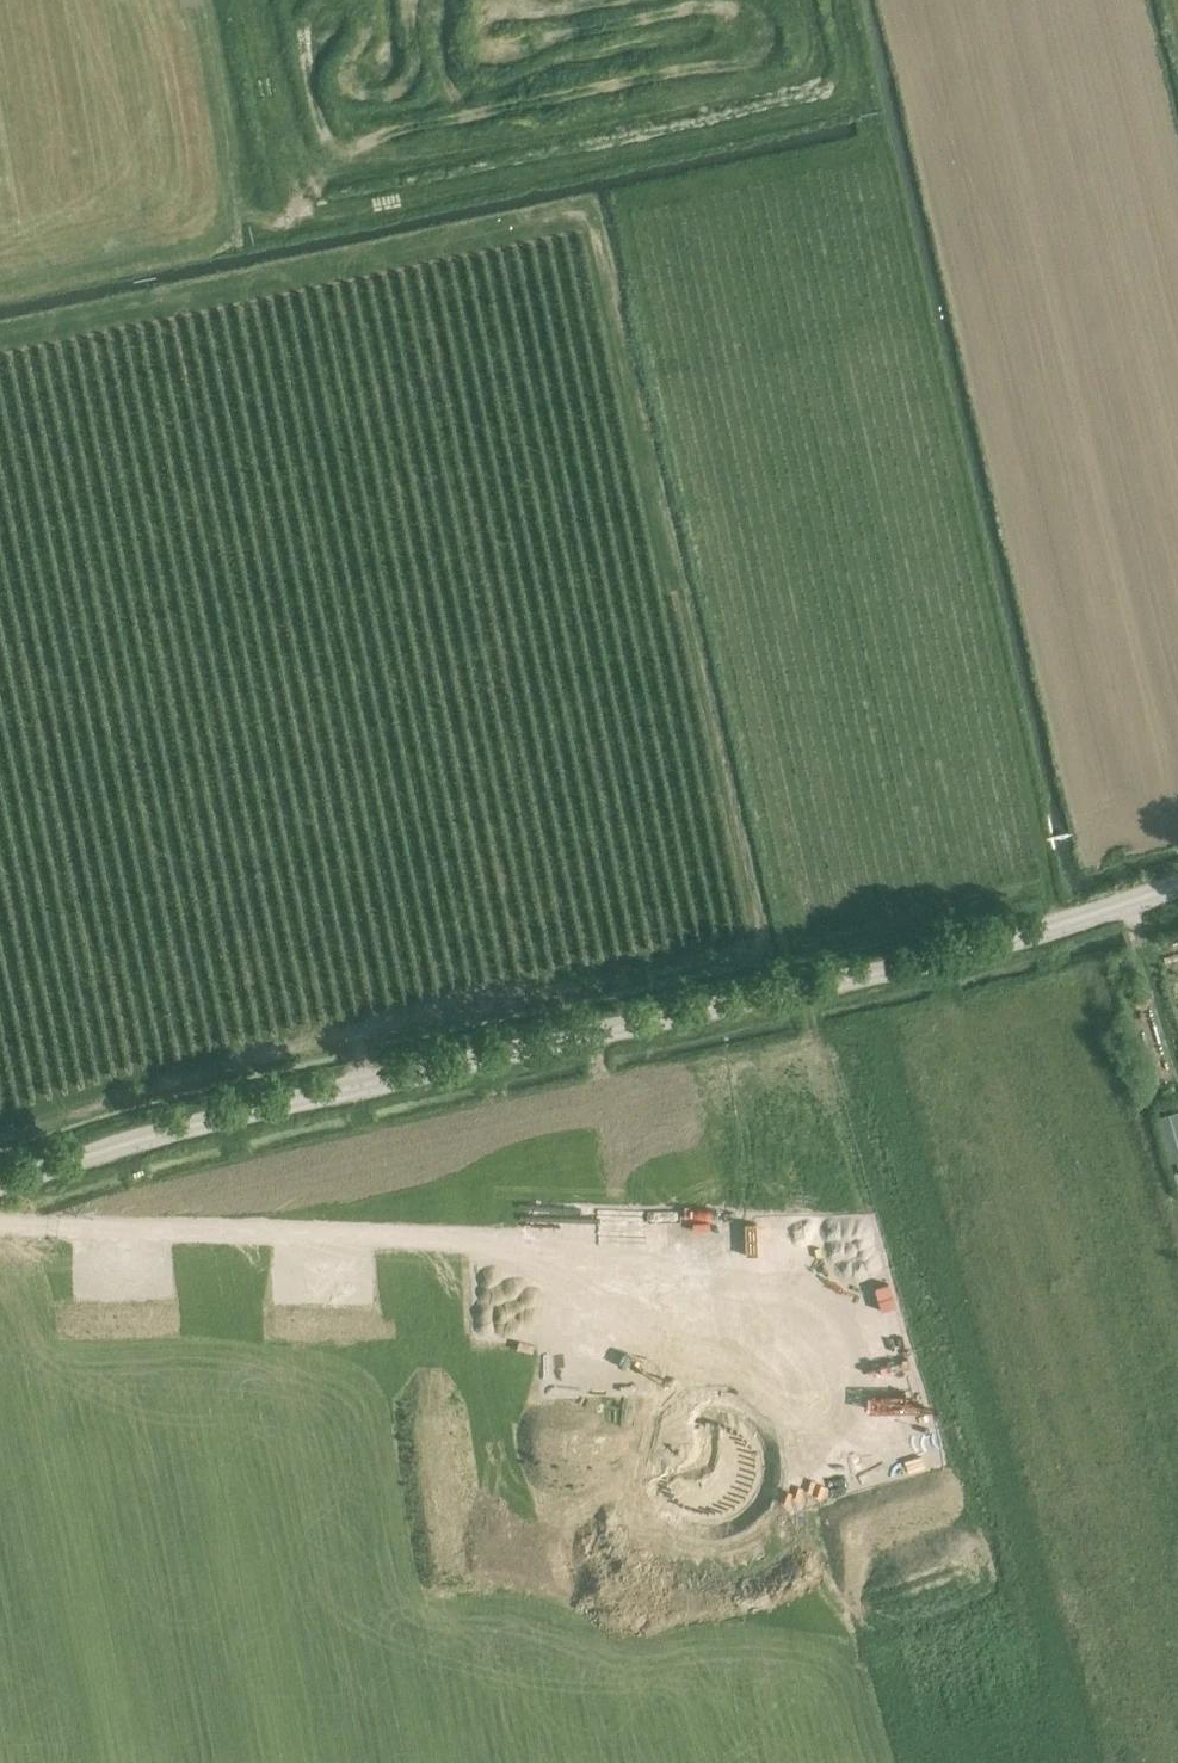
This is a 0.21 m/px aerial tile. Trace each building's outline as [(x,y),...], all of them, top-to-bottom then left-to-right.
[(1176,1158),(1177,1158),(1177,1109),(1164,1112),(1176,1158)] [(701,1467),(701,1469),(700,1472),(701,1474),(702,1477),(703,1479),(705,1480),(707,1482),(710,1482),(712,1482),(715,1482),(717,1481),(719,1479),(721,1477),(722,1475),(722,1472),(722,1470),(721,1468),(720,1465),(719,1463),(717,1462),(714,1461),(712,1461),(709,1461),(707,1462),(705,1463),(703,1465),(701,1467)]
